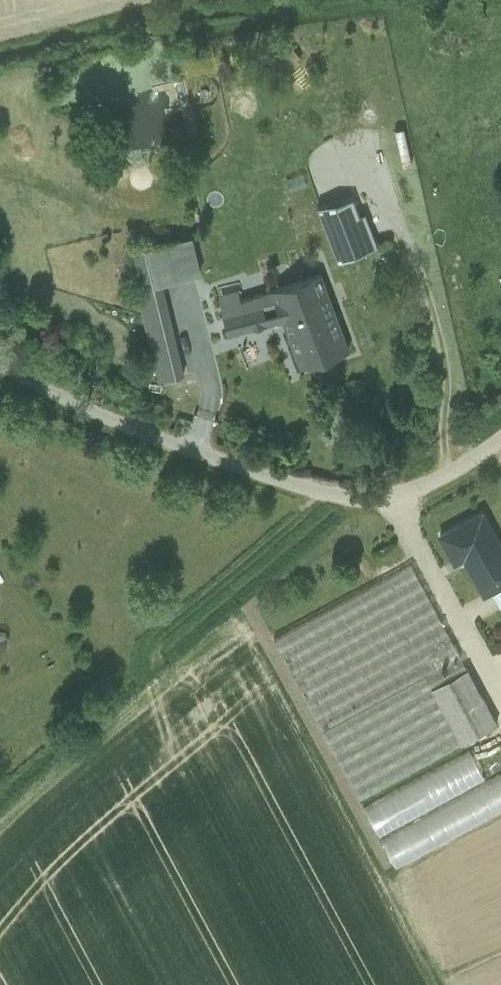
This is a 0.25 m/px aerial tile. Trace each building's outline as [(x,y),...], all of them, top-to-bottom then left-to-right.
[(385,285),(352,196),(317,204),(352,297),(385,285)] [(207,232),(172,240),(180,273),(214,264),(207,232)] [(172,240),(151,245),(159,278),(180,273),(172,240)] [(151,245),(127,251),(159,379),(183,372),(159,278),(151,245)] [(319,274),(261,294),(261,304),(265,321),(283,316),(290,333),(336,318),(319,274)] [(261,304),(246,308),(251,325),(265,321),(261,304)] [(336,318),(290,333),(301,364),(347,349),(336,318)] [(482,511),(441,534),(456,562),(465,557),(485,594),(500,585),(500,544),(482,511)] [(413,564),(276,639),(325,729),(428,673),(462,655),(413,564)] [(462,655),(428,673),(434,684),(468,666),(462,655)] [(468,666),(434,684),(465,741),(500,722),(468,666)] [(465,741),(434,684),(428,673),(325,729),(363,798),(466,742),(465,741)] [(486,773),(471,746),(366,803),(380,830),(486,773)] [(382,835),(399,865),(500,810),(500,770),(382,835)]
